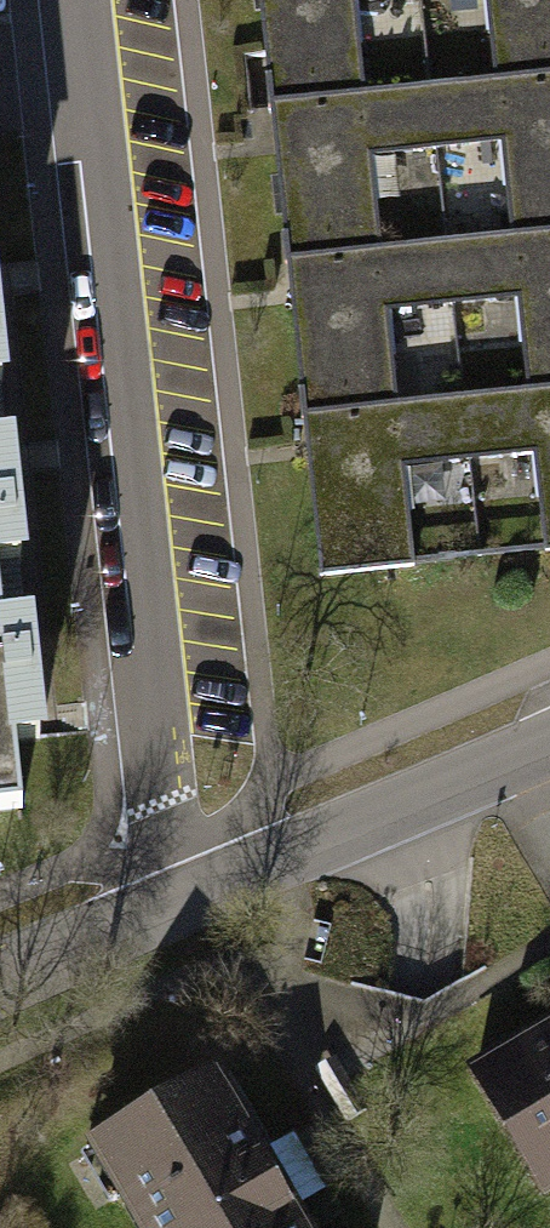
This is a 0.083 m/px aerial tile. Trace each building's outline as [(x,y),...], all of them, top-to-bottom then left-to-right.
[(267,109),(357,99),(346,0),(255,0),(267,109)] [(494,84),(549,78),(549,0),(484,0),(494,84)] [(494,84),(425,92),(432,146),(499,138),(511,239),(549,234),(549,78),(494,84)] [(357,99),(267,109),(285,264),(373,254),(362,154),(432,146),(425,92),(357,99)] [(511,239),(443,246),(450,302),(517,294),(528,391),(549,389),(549,234),(511,239)] [(373,254),(285,264),(301,416),(392,406),(382,309),(450,302),(443,246),(373,254)] [(528,391),(462,399),(469,462),(535,455),(546,554),(549,553),(549,389),(528,391)] [(392,406),(301,416),(319,577),(410,567),(399,470),(469,462),(462,399),(392,406)] [(17,806),(0,618),(0,808),(17,806)] [(477,1073),(549,1198),(549,1030),(477,1073)] [(88,1138),(138,1227),(312,1227),(223,1064),(88,1138)]
